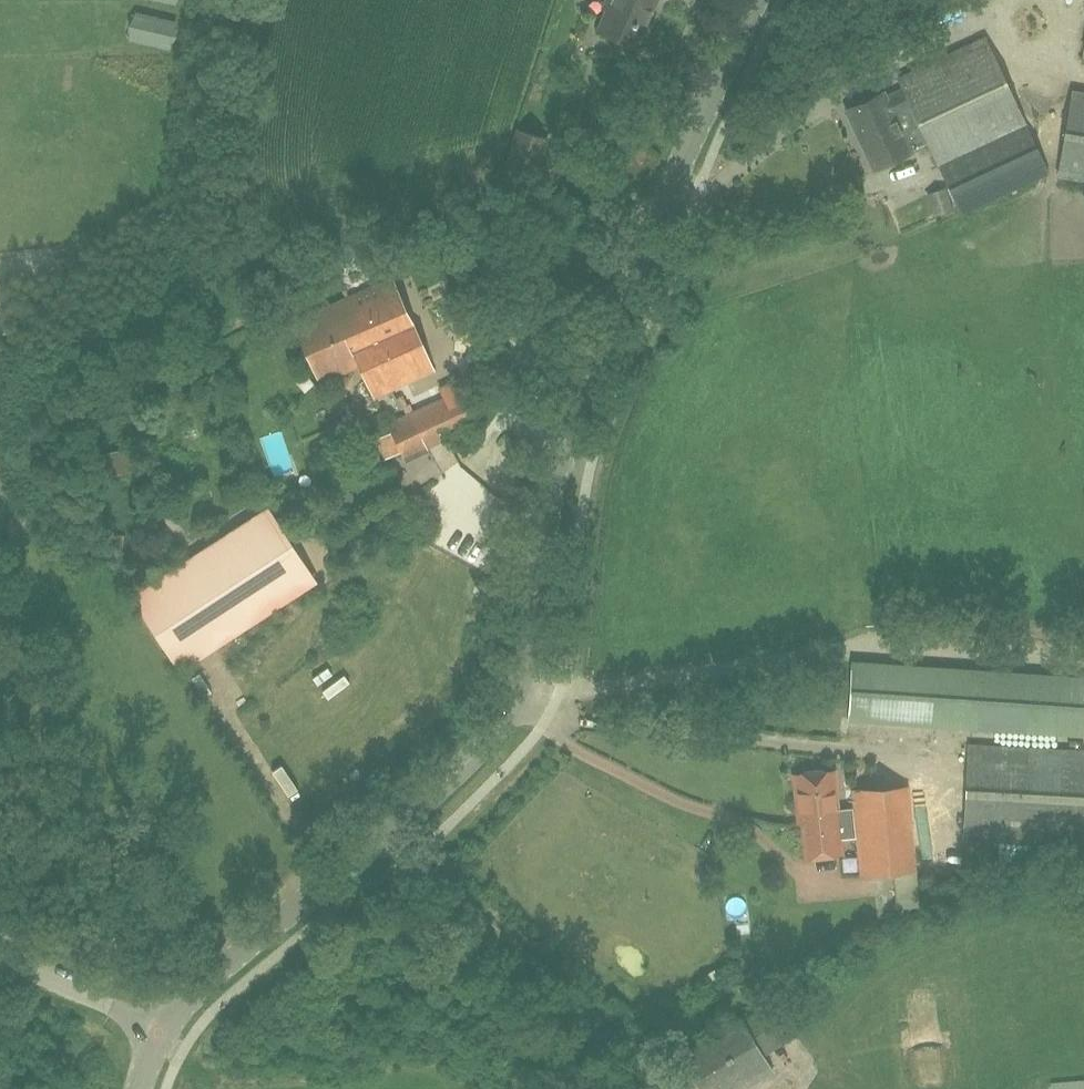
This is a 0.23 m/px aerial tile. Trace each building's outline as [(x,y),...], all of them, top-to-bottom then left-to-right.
[(654,0),(610,0),(597,31),(634,47),(654,0)] [(928,12),(954,0),(923,0),(928,12)] [(902,89),(886,97),(885,97),(883,93),(846,110),(862,145),(873,168),(910,151),(909,151),(907,147),(925,138),(927,143),(937,164),(960,213),(1047,172),(1024,124),(983,37),(897,78),(897,79),(902,89)] [(1072,89),(1057,176),(1083,181),(1083,91),(1072,89)] [(546,139),(516,130),(503,170),(533,180),(534,177),(554,183),(562,158),(542,152),(546,139)] [(391,279),(352,297),(293,322),(320,382),(358,364),(372,396),(431,370),(391,279)] [(525,388),(521,400),(540,406),(545,394),(525,388)] [(430,455),(426,446),(475,424),(460,391),(443,399),(387,425),(391,434),(400,454),(402,457),(406,466),(430,455)] [(350,453),(364,476),(383,464),(369,442),(350,453)] [(178,667),(313,579),(267,509),(132,597),(178,667)] [(846,720),(1083,735),(1083,677),(850,662),(846,720)] [(968,744),(963,837),(1083,844),(1083,750),(968,744)] [(802,810),(803,817),(806,858),(842,854),(838,814),(834,772),(794,777),(798,811),(802,810)] [(860,875),(915,870),(908,785),(853,790),(860,875)] [(761,1054),(798,1031),(777,996),(661,1066),(673,1086),(691,1075),(700,1088),(746,1088),(773,1072),(761,1054)] [(1051,1082),(1051,1088),(1083,1088),(1083,1079),(1051,1082)] [(939,1088),(962,1088),(962,1080),(938,1082),(939,1088)]
